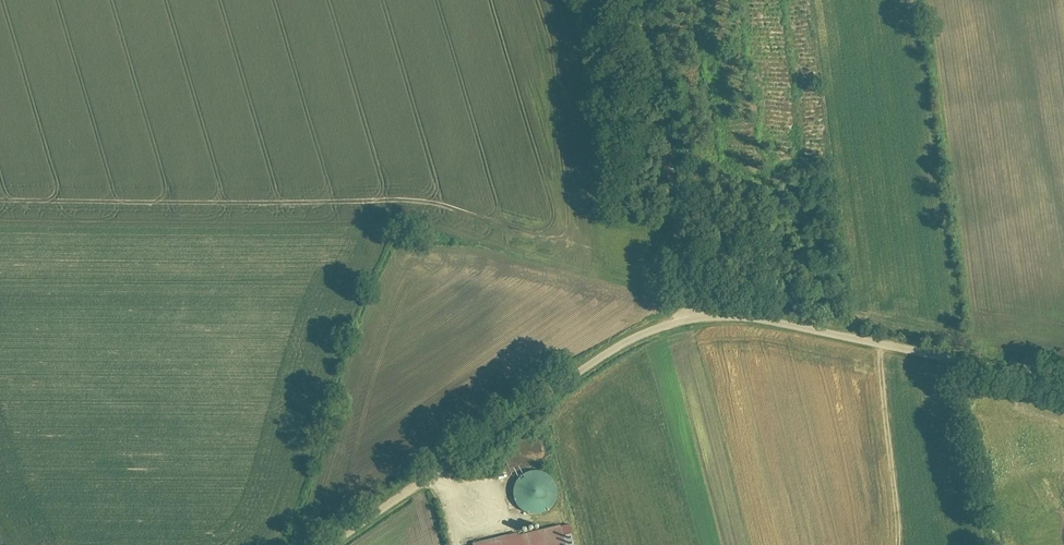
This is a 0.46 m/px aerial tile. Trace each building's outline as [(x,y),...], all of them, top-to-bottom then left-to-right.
[(514,503),(521,512),(530,516),(544,515),(553,509),(558,499),(557,486),(552,477),(540,471),(527,472),(518,478),(512,491),(514,503)] [(560,523),(462,544),(566,544),(560,523)]
